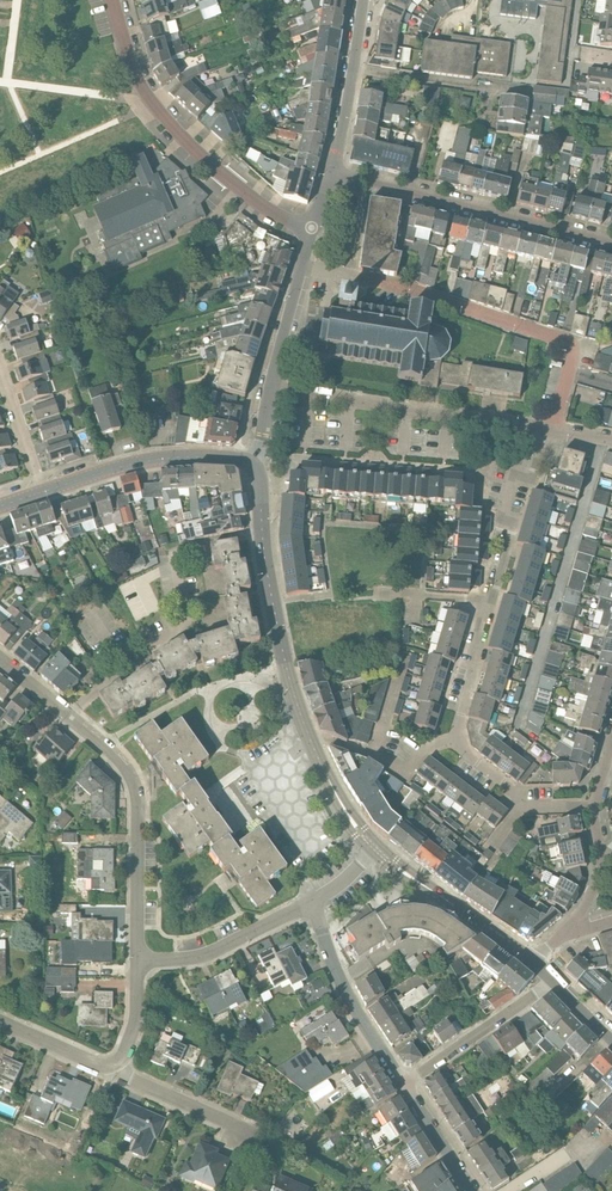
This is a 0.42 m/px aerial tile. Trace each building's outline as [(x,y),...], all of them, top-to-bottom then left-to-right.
[(165,18),(165,17),(170,16),(187,9),(188,8),(195,5),(194,0),(187,3),(186,0),(181,0),(169,5),(170,8),(168,8),(165,0),(162,0),(143,7),(148,23),(165,18)] [(198,3),(205,21),(222,15),(216,0),(207,0),(198,3)] [(314,11),(300,17),(324,8),(323,12),(345,15),(347,0),(310,0),(314,11)] [(412,2),(409,0),(390,0),(388,3),(405,12),(406,12),(412,2)] [(451,11),(445,0),(444,0),(438,4),(437,4),(446,15),(447,15),(451,11)] [(457,9),(454,0),(445,0),(451,11),(452,11),(457,9)] [(457,9),(464,7),(462,0),(454,0),(457,9)] [(535,3),(535,1),(547,2),(536,81),(561,84),(572,0),(513,0),(535,3)] [(611,25),(611,4),(597,1),(595,14),(601,15),(600,23),(611,25)] [(401,22),(405,12),(388,3),(382,17),(401,23),(401,22)] [(244,6),(246,12),(249,18),(254,17),(251,10),(248,4),(244,6)] [(442,19),(446,15),(437,4),(431,9),(440,18),(441,18),(442,19)] [(320,29),(320,30),(342,34),(345,15),(323,12),(324,8),(300,17),(304,25),(290,31),(293,39),(320,29)] [(436,22),(440,18),(431,9),(425,15),(425,16),(436,23),(436,22)] [(422,23),(433,29),(436,23),(425,16),(422,23)] [(398,35),(401,23),(382,17),(379,32),(398,35)] [(146,48),(165,39),(171,37),(165,18),(148,23),(151,29),(141,32),(146,48)] [(263,31),(260,23),(252,26),(255,34),(263,31)] [(433,29),(422,23),(418,31),(431,34),(433,29)] [(600,23),(599,31),(602,32),(600,45),(611,47),(611,25),(600,23)] [(325,58),(326,52),(339,54),(342,34),(320,30),(317,44),(296,52),(299,60),(316,54),(316,57),(325,58)] [(398,35),(379,32),(377,46),(404,49),(396,48),(398,35)] [(506,77),(511,44),(452,36),(450,46),(425,42),(421,73),(472,80),(473,73),(506,77)] [(146,48),(149,61),(168,53),(168,52),(182,46),(180,40),(166,45),(165,39),(146,48)] [(261,50),(268,47),(267,43),(263,41),(258,42),(261,50)] [(149,61),(153,73),(170,63),(172,62),(171,62),(170,58),(172,58),(189,51),(187,44),(182,46),(168,52),(168,53),(149,61)] [(402,62),(404,49),(377,46),(375,60),(382,60),(381,68),(397,70),(398,62),(402,62)] [(305,75),(314,70),(335,73),(339,54),(326,52),(325,58),(316,57),(316,59),(295,69),(299,77),(305,75)] [(179,84),(195,77),(206,73),(204,67),(198,70),(197,68),(180,75),(172,62),(170,63),(153,73),(162,87),(176,78),(180,83),(179,84)] [(311,87),(333,90),(335,73),(314,70),(305,75),(306,77),(304,87),(311,86),(311,87)] [(586,92),(599,94),(602,72),(589,70),(587,78),(579,77),(579,82),(571,81),(570,91),(569,93),(577,94),(586,95),(586,92)] [(602,72),(599,94),(611,96),(611,73),(602,72)] [(236,77),(238,83),(246,80),(243,74),(236,77)] [(175,99),(186,110),(201,94),(203,96),(220,90),(224,89),(222,82),(206,87),(195,77),(179,84),(171,92),(177,98),(175,99)] [(232,78),(222,82),(224,89),(234,85),(232,78)] [(569,93),(570,91),(534,86),(533,93),(556,96),(569,98),(569,93)] [(309,106),(330,109),(333,90),(311,87),(310,91),(301,91),(300,99),(288,104),(291,112),(293,112),(294,112),(309,106)] [(431,114),(435,115),(440,89),(425,87),(421,107),(427,108),(427,109),(432,110),(431,114)] [(246,95),(244,89),(238,91),(240,97),(246,95)] [(220,90),(203,96),(201,94),(186,110),(198,120),(212,104),(223,101),(220,90)] [(404,118),(406,118),(408,108),(381,105),(382,96),(361,93),(358,111),(393,116),(400,117),(400,118),(404,119),(404,118)] [(556,100),(556,96),(533,93),(532,102),(501,98),(499,112),(550,118),(552,105),(555,106),(556,100)] [(306,121),(327,124),(330,109),(309,106),(294,112),(296,118),(307,113),(306,121)] [(218,111),(220,118),(226,116),(224,109),(218,111)] [(391,123),(393,116),(358,111),(356,124),(389,130),(378,127),(379,120),(381,120),(382,122),(391,123)] [(550,118),(499,112),(496,134),(524,138),(525,136),(539,139),(540,137),(543,117),(550,118)] [(353,138),(357,114),(351,113),(347,137),(353,138)] [(224,144),(227,142),(241,135),(242,135),(233,114),(221,120),(210,132),(224,144)] [(274,129),(274,120),(261,126),(274,129)] [(304,136),(325,139),(327,124),(306,121),(304,135),(303,135),(303,136),(304,136)] [(409,145),(415,122),(410,121),(404,144),(409,145)] [(392,131),(389,130),(356,124),(353,138),(387,146),(390,138),(392,131)] [(438,184),(457,189),(462,168),(463,169),(466,153),(472,130),(458,128),(452,153),(456,154),(454,162),(455,162),(454,167),(443,164),(438,184)] [(298,154),(299,154),(320,159),(325,139),(304,136),(303,136),(290,132),(280,130),(278,137),(301,142),(298,154)] [(241,135),(227,142),(230,149),(244,143),(241,135)] [(561,144),(563,144),(573,145),(574,138),(562,137),(549,135),(548,142),(561,144)] [(521,151),(528,153),(532,140),(539,141),(539,139),(525,136),(524,138),(525,138),(521,151)] [(411,165),(413,159),(414,153),(387,146),(353,138),(353,140),(355,140),(353,150),(356,151),(357,151),(356,155),(353,155),(356,157),(355,161),(354,161),(353,160),(352,163),(399,175),(399,172),(409,171),(411,165)] [(155,161),(146,139),(121,150),(125,160),(141,153),(146,165),(155,161)] [(532,140),(528,153),(535,155),(539,141),(532,140)] [(561,215),(562,214),(569,216),(574,196),(567,194),(567,195),(565,195),(568,184),(566,183),(568,176),(567,176),(571,158),(583,161),(585,154),(587,147),(573,145),(563,144),(560,154),(561,154),(559,164),(552,190),(551,192),(546,212),(561,215)] [(101,171),(106,182),(129,171),(119,149),(109,154),(114,165),(101,171)] [(457,189),(469,192),(479,157),(480,150),(478,156),(472,154),(472,155),(466,153),(463,169),(462,168),(457,189)] [(469,192),(482,195),(486,176),(487,176),(491,159),(485,157),(487,152),(480,150),(479,157),(469,192)] [(289,170),(315,177),(320,159),(299,154),(298,154),(297,155),(298,156),(296,163),(282,158),(279,164),(261,156),(289,170)] [(504,161),(494,199),(507,202),(512,181),(504,179),(505,177),(506,177),(511,156),(510,156),(504,155),(503,161),(504,161)] [(289,170),(261,156),(257,163),(265,173),(265,174),(274,172),(275,172),(273,177),(288,184),(284,198),(307,205),(315,177),(289,170)] [(172,240),(170,234),(206,217),(201,206),(207,199),(200,192),(196,194),(186,171),(182,172),(167,159),(156,170),(149,174),(142,158),(130,163),(137,179),(96,196),(100,205),(92,208),(107,242),(103,244),(106,251),(106,252),(114,271),(113,273),(144,260),(142,255),(167,244),(166,243),(172,240)] [(482,195),(494,199),(504,161),(503,161),(497,159),(497,161),(491,159),(487,176),(486,176),(482,195)] [(523,177),(516,204),(531,208),(536,188),(537,188),(539,181),(529,178),(529,177),(529,176),(528,175),(527,175),(526,175),(525,175),(524,175),(523,177)] [(611,218),(611,216),(611,195),(604,194),(606,185),(605,184),(606,180),(599,178),(598,182),(588,222),(601,225),(603,217),(607,218),(611,218)] [(572,218),(588,222),(598,182),(591,180),(588,192),(589,192),(586,201),(577,198),(575,204),(573,203),(572,207),(574,208),(572,218)] [(531,208),(546,212),(551,192),(537,188),(536,188),(531,208)] [(401,220),(399,220),(401,205),(370,200),(365,233),(397,238),(398,231),(399,231),(401,220)] [(410,281),(419,284),(436,213),(413,208),(403,251),(418,256),(410,281)] [(444,237),(450,217),(436,213),(419,284),(434,289),(439,270),(430,268),(437,242),(440,243),(444,237)] [(242,249),(260,230),(253,224),(248,220),(247,220),(240,214),(225,233),(221,234),(224,246),(227,254),(242,249)] [(459,268),(470,222),(454,218),(449,239),(458,241),(457,243),(454,255),(453,255),(450,269),(459,271),(459,268)] [(474,245),(481,247),(487,226),(470,222),(459,268),(467,270),(469,264),(470,261),(474,245)] [(491,248),(499,251),(504,231),(487,226),(481,247),(476,268),(485,270),(491,248)] [(263,268),(285,275),(293,253),(291,244),(260,230),(242,249),(249,271),(257,269),(263,268)] [(508,253),(516,255),(521,235),(504,231),(499,251),(493,272),(502,275),(508,253)] [(363,249),(396,254),(397,249),(395,249),(397,238),(365,233),(363,249)] [(103,234),(98,236),(102,244),(106,241),(103,234)] [(205,245),(219,240),(216,234),(202,239),(205,245)] [(530,258),(534,259),(539,240),(521,235),(516,255),(529,258),(530,258)] [(535,284),(541,261),(551,264),(556,244),(539,240),(534,259),(528,283),(535,284)] [(549,284),(550,284),(565,288),(575,248),(556,244),(551,264),(561,266),(558,277),(551,275),(549,284)] [(584,272),(587,262),(589,252),(575,248),(565,288),(564,294),(573,297),(580,271),(584,272)] [(402,255),(396,254),(363,249),(360,271),(397,276),(402,255)] [(27,258),(30,259),(33,257),(34,254),(32,251),(29,250),(26,252),(25,255),(27,258)] [(591,273),(603,276),(608,257),(595,254),(593,263),(587,262),(584,272),(585,272),(579,296),(585,298),(591,273)] [(611,296),(611,292),(611,258),(608,257),(603,276),(610,278),(609,280),(607,279),(603,295),(604,295),(602,301),(609,302),(611,296)] [(255,289),(277,298),(280,289),(285,275),(263,268),(257,269),(261,268),(259,276),(251,273),(249,277),(221,283),(224,296),(240,292),(255,289)] [(453,295),(460,296),(464,280),(457,279),(453,295)] [(3,318),(13,303),(19,295),(8,288),(11,285),(3,280),(0,285),(0,323),(3,318)] [(477,303),(486,306),(491,286),(474,282),(469,300),(477,303)] [(486,306),(502,311),(507,293),(508,290),(491,286),(486,306)] [(251,304),(272,312),(277,298),(255,289),(240,292),(242,299),(255,296),(252,304),(251,304)] [(49,291),(39,295),(42,305),(52,301),(49,291)] [(507,293),(502,311),(510,314),(515,295),(507,293)] [(468,388),(472,368),(472,364),(463,363),(462,368),(440,364),(440,363),(448,355),(450,344),(445,334),(435,329),(439,310),(407,305),(406,306),(407,306),(406,315),(355,306),(356,297),(341,295),(339,309),(338,309),(337,316),(323,314),(319,345),(332,347),(330,358),(399,369),(398,377),(399,377),(398,379),(420,383),(419,387),(436,389),(438,380),(442,381),(441,384),(468,388)] [(23,337),(22,336),(38,331),(40,331),(39,329),(46,327),(44,323),(38,325),(38,324),(32,326),(30,320),(26,321),(26,320),(21,322),(18,316),(15,314),(20,307),(13,303),(3,318),(9,322),(10,321),(12,326),(6,328),(11,341),(23,337)] [(234,324),(245,322),(266,329),(272,312),(251,304),(248,315),(242,313),(220,318),(222,326),(234,324)] [(554,328),(554,327),(558,314),(551,312),(547,325),(554,328)] [(589,318),(575,314),(570,333),(585,338),(589,318)] [(121,322),(110,325),(112,333),(123,330),(121,322)] [(239,338),(260,346),(266,329),(245,322),(242,330),(240,329),(237,329),(212,334),(214,343),(239,338)] [(587,338),(593,340),(598,341),(602,326),(591,323),(587,338)] [(43,352),(44,352),(45,352),(38,331),(22,336),(23,337),(25,344),(13,348),(18,361),(25,359),(43,352)] [(114,340),(116,349),(128,346),(125,337),(114,340)] [(233,355),(255,363),(260,346),(239,338),(214,343),(218,358),(233,355)] [(511,350),(517,352),(521,340),(515,338),(511,350)] [(521,340),(517,352),(524,354),(528,342),(528,343),(528,342),(521,340)] [(601,355),(611,357),(611,356),(611,348),(601,351),(601,355)] [(32,379),(47,374),(51,372),(47,360),(46,360),(44,352),(43,352),(25,359),(28,366),(16,370),(20,383),(32,379)] [(611,366),(611,361),(611,357),(601,355),(596,353),(592,369),(609,374),(611,366)] [(233,395),(234,395),(245,398),(245,397),(244,397),(248,384),(250,377),(253,364),(254,364),(255,363),(233,355),(218,358),(221,357),(221,364),(223,364),(218,381),(216,381),(214,386),(217,388),(216,389),(233,394),(233,395)] [(472,368),(468,388),(468,389),(520,398),(523,377),(472,368)] [(50,396),(53,394),(50,395),(46,382),(50,381),(47,374),(32,379),(35,387),(22,391),(27,403),(33,401),(49,395),(50,396)] [(575,384),(569,417),(588,420),(591,404),(595,405),(598,388),(575,384)] [(206,421),(238,427),(242,410),(233,408),(235,399),(237,400),(237,399),(207,390),(206,396),(194,394),(192,400),(205,402),(204,403),(210,404),(209,408),(203,407),(200,420),(206,421)] [(37,423),(40,421),(60,415),(53,394),(50,396),(49,395),(33,401),(36,409),(32,410),(37,423)] [(110,396),(92,402),(103,436),(120,430),(113,409),(121,406),(117,395),(110,397),(110,396)] [(132,397),(137,411),(150,407),(147,397),(141,399),(140,395),(132,397)] [(611,412),(611,411),(601,408),(596,422),(608,425),(611,412)] [(50,441),(67,435),(60,415),(40,421),(43,429),(39,430),(44,443),(50,441)] [(186,445),(196,445),(204,445),(232,447),(235,444),(238,427),(206,421),(200,420),(177,417),(175,446),(186,445)] [(67,435),(50,441),(52,449),(46,451),(51,463),(65,458),(67,464),(81,459),(78,448),(72,450),(69,443),(74,441),(72,434),(67,435)] [(11,448),(7,435),(1,437),(0,435),(0,451),(11,448)] [(552,473),(583,482),(589,459),(585,458),(563,451),(557,473),(552,472),(552,473)] [(18,468),(14,455),(3,459),(0,452),(0,474),(18,468)] [(611,467),(611,454),(607,452),(603,465),(611,467)] [(332,499),(346,500),(348,469),(346,469),(346,464),(340,464),(340,471),(341,471),(341,474),(334,473),(333,494),(332,499)] [(348,469),(346,500),(360,501),(362,475),(355,475),(355,472),(357,473),(357,465),(351,465),(351,469),(348,469)] [(601,473),(611,476),(611,467),(603,465),(601,473)] [(319,496),(319,493),(333,494),(334,473),(320,472),(321,470),(315,470),(315,467),(308,466),(308,467),(299,466),(298,475),(291,475),(289,496),(305,498),(306,495),(319,496)] [(368,473),(368,476),(362,475),(360,501),(373,502),(376,471),(373,471),(373,467),(367,466),(367,473),(368,473)] [(379,467),(378,471),(376,471),(373,502),(387,503),(389,478),(382,477),(382,475),(384,475),(384,467),(379,467)] [(395,475),(395,478),(389,478),(387,503),(400,504),(403,473),(400,473),(400,469),(395,468),(394,475),(395,475)] [(200,520),(195,489),(194,469),(177,470),(178,490),(180,500),(181,500),(180,497),(189,496),(191,513),(183,515),(185,523),(180,524),(180,525),(200,520)] [(223,498),(242,494),(238,475),(238,474),(234,471),(233,471),(194,469),(195,489),(218,489),(221,488),(223,498)] [(406,469),(406,473),(403,473),(400,504),(414,505),(416,480),(409,479),(410,477),(411,477),(411,469),(406,469)] [(172,504),(170,501),(180,500),(178,490),(177,470),(162,471),(163,484),(139,485),(141,494),(143,499),(162,498),(164,506),(172,504)] [(414,505),(428,506),(428,502),(430,481),(430,475),(427,475),(427,471),(422,470),(421,477),(422,478),(422,480),(416,480),(414,505)] [(577,504),(583,482),(552,473),(552,472),(549,471),(542,494),(554,498),(554,497),(577,504)] [(120,480),(125,497),(127,504),(135,503),(143,500),(143,499),(141,494),(139,485),(136,475),(120,480)] [(455,507),(455,509),(471,510),(472,488),(465,488),(465,479),(457,478),(457,477),(450,477),(449,480),(443,480),(443,482),(430,481),(428,502),(442,503),(442,506),(455,507)] [(592,503),(607,507),(610,494),(596,490),(592,503)] [(119,510),(117,499),(110,502),(106,491),(93,496),(96,506),(101,518),(103,524),(104,528),(114,525),(115,527),(124,524),(119,510)] [(529,504),(550,511),(554,498),(542,494),(533,491),(529,504)] [(245,517),(242,494),(223,498),(225,511),(212,513),(214,524),(238,518),(245,517)] [(282,510),(304,512),(305,498),(289,496),(283,496),(282,510)] [(104,528),(103,524),(101,518),(96,506),(90,508),(87,498),(74,502),(81,525),(83,530),(86,534),(97,530),(104,528)] [(69,529),(81,525),(74,502),(52,510),(56,523),(60,522),(65,530),(68,529),(69,529)] [(51,525),(56,524),(49,503),(36,507),(46,537),(54,534),(51,525)] [(589,515),(603,520),(607,507),(592,503),(589,515)] [(525,518),(547,524),(550,511),(529,504),(525,518)] [(39,539),(46,537),(36,507),(24,511),(30,532),(31,532),(36,530),(39,539)] [(134,523),(130,508),(119,510),(124,524),(124,525),(134,523)] [(566,515),(573,517),(575,510),(568,508),(566,515)] [(456,510),(455,523),(486,525),(486,522),(490,523),(491,517),(483,517),(483,518),(481,518),(481,511),(471,510),(455,509),(455,510),(456,510)] [(281,524),(303,526),(304,512),(282,510),(281,524)] [(26,534),(31,532),(30,532),(24,511),(10,516),(17,537),(18,537),(22,546),(29,543),(26,534)] [(573,517),(566,515),(564,522),(571,524),(573,517)] [(603,520),(589,515),(585,528),(599,532),(603,520)] [(183,534),(183,536),(178,538),(180,544),(244,530),(244,529),(241,530),(238,518),(214,524),(206,526),(205,519),(200,520),(180,525),(176,526),(178,535),(183,534)] [(521,531),(543,537),(547,524),(525,518),(521,531)] [(486,525),(455,523),(454,536),(479,538),(480,532),(482,532),(482,533),(489,534),(490,528),(486,528),(486,525)] [(280,537),(302,539),(303,526),(281,524),(280,537)] [(125,533),(132,531),(130,525),(123,527),(125,533)] [(9,549),(2,528),(0,529),(0,566),(9,563),(8,561),(7,562),(3,551),(9,549)] [(597,539),(599,532),(585,528),(583,535),(597,539)] [(539,551),(539,549),(543,537),(521,531),(517,544),(524,546),(539,551)] [(558,541),(565,543),(567,536),(560,534),(558,541)] [(166,535),(157,538),(160,547),(169,544),(166,535)] [(454,536),(453,550),(484,552),(484,550),(488,550),(488,544),(481,544),(481,545),(479,545),(479,538),(454,536)] [(282,556),(303,553),(302,543),(302,539),(280,537),(279,539),(282,556)] [(565,543),(558,541),(556,548),(563,550),(565,543)] [(577,553),(593,558),(594,558),(598,546),(597,545),(584,542),(581,541),(577,553)] [(140,545),(143,553),(152,550),(149,542),(140,545)] [(222,570),(224,582),(248,578),(245,564),(241,565),(237,542),(211,547),(213,558),(214,558),(215,563),(214,563),(215,571),(222,570)] [(313,543),(314,550),(321,549),(320,542),(313,543)] [(539,549),(539,551),(524,546),(520,559),(542,566),(546,551),(539,549)] [(321,549),(314,550),(315,558),(322,557),(321,549)] [(452,564),(471,566),(477,566),(478,559),(480,559),(480,561),(487,561),(488,556),(484,555),(484,552),(453,550),(452,563),(452,564)] [(284,569),(305,566),(303,553),(282,556),(284,569)] [(572,571),(588,575),(593,558),(577,553),(572,571)] [(538,578),(542,566),(520,559),(516,572),(538,578)] [(551,567),(558,569),(560,562),(553,560),(551,567)] [(446,562),(446,563),(444,576),(444,577),(476,579),(476,576),(480,577),(481,571),(473,571),(473,572),(471,572),(471,566),(452,564),(452,563),(446,562)] [(286,583),(307,580),(305,566),(284,569),(286,583)] [(558,569),(551,567),(548,575),(555,577),(558,569)] [(113,575),(117,583),(129,578),(125,569),(113,575)] [(567,588),(582,593),(583,593),(588,575),(572,571),(567,588)] [(534,591),(538,578),(516,572),(513,585),(534,591)] [(480,582),(476,582),(476,579),(444,577),(443,591),(469,593),(470,586),(472,586),(472,587),(479,588),(480,582)] [(226,616),(249,611),(247,598),(248,598),(248,597),(247,598),(246,592),(250,591),(248,578),(224,582),(227,594),(226,595),(227,602),(223,603),(226,616)] [(307,580),(286,583),(287,596),(309,593),(307,580)] [(611,601),(611,583),(601,580),(596,597),(611,601)] [(34,591),(38,584),(31,581),(28,585),(29,588),(34,591)] [(509,598),(526,603),(525,603),(531,605),(534,591),(513,585),(509,598)] [(543,594),(550,596),(552,589),(545,587),(543,594)] [(564,600),(578,605),(582,593),(567,588),(564,600)] [(550,596),(543,594),(541,601),(548,603),(550,596)] [(525,603),(526,603),(509,598),(504,596),(500,610),(522,616),(525,603)] [(611,615),(611,601),(596,597),(600,598),(596,610),(611,615)] [(560,613),(574,618),(578,605),(564,600),(560,613)] [(12,616),(7,623),(7,622),(0,630),(0,643),(5,647),(9,642),(19,630),(28,619),(23,614),(26,610),(20,605),(17,610),(12,616)] [(7,622),(7,623),(12,616),(17,610),(11,605),(6,611),(7,612),(2,618),(0,617),(0,630),(7,622)] [(518,629),(522,616),(500,610),(496,623),(518,629)] [(611,629),(611,615),(596,610),(596,611),(603,613),(600,625),(611,629)] [(226,616),(229,632),(212,637),(221,662),(235,658),(236,659),(238,658),(235,647),(240,646),(260,642),(256,623),(252,624),(249,611),(226,616)] [(445,623),(465,629),(468,617),(448,611),(445,623)] [(535,620),(542,622),(544,615),(537,613),(535,620)] [(556,626),(570,630),(574,618),(560,613),(556,626)] [(33,623),(28,619),(19,630),(24,633),(33,623)] [(542,622),(535,620),(533,627),(540,629),(542,622)] [(441,634),(461,640),(465,629),(445,623),(441,634)] [(514,643),(518,629),(496,623),(492,636),(514,643)] [(611,643),(611,629),(600,625),(598,632),(584,627),(582,634),(611,643)] [(570,630),(556,626),(553,638),(567,642),(570,630)] [(14,655),(25,664),(48,636),(43,632),(42,632),(37,638),(38,638),(33,644),(27,640),(14,655)] [(441,635),(433,633),(430,643),(438,645),(438,646),(458,652),(461,640),(441,634),(441,635)] [(611,656),(611,643),(582,634),(593,638),(590,650),(597,652),(611,656)] [(48,636),(25,664),(35,673),(48,657),(43,653),(48,647),(53,641),(48,636)] [(510,656),(514,643),(492,636),(488,649),(493,651),(510,656)] [(81,677),(70,666),(69,665),(87,656),(75,637),(40,677),(52,688),(64,697),(78,684),(76,682),(81,677)] [(207,668),(206,667),(221,662),(212,637),(196,643),(187,646),(183,641),(168,650),(182,673),(195,665),(195,666),(197,664),(202,662),(204,669),(207,668)] [(528,646),(534,648),(536,641),(530,639),(528,646)] [(549,651),(564,656),(568,657),(571,648),(552,642),(549,651)] [(435,658),(450,662),(454,664),(458,652),(438,646),(435,656),(435,658)] [(534,648),(528,646),(525,653),(532,655),(534,648)] [(136,679),(151,701),(164,692),(164,693),(166,692),(160,682),(165,679),(167,683),(169,681),(168,680),(182,673),(168,650),(153,659),(157,667),(152,670),(151,669),(136,679)] [(514,657),(510,656),(493,651),(490,662),(511,668),(514,657)] [(545,663),(560,668),(564,656),(549,651),(545,663)] [(611,670),(611,656),(597,652),(597,655),(600,656),(599,661),(596,660),(595,658),(579,653),(577,660),(611,670)] [(409,662),(415,664),(417,656),(412,654),(409,662)] [(450,662),(435,658),(435,656),(430,655),(426,667),(447,673),(450,662)] [(611,684),(611,670),(577,660),(582,662),(580,668),(585,669),(583,675),(611,684)] [(415,664),(409,662),(407,670),(413,671),(415,664)] [(507,680),(511,668),(490,662),(486,673),(507,680)] [(304,691),(328,685),(326,678),(331,677),(330,674),(342,674),(342,671),(348,671),(362,669),(361,663),(352,665),(352,664),(336,665),(325,665),(298,665),(298,666),(304,691)] [(541,677),(554,680),(556,681),(560,668),(545,663),(541,677)] [(423,678),(443,685),(447,673),(426,667),(423,678)] [(504,691),(507,680),(486,673),(483,685),(504,691)] [(5,702),(17,688),(5,678),(0,674),(0,701),(4,704),(5,702)] [(610,697),(611,692),(611,684),(583,675),(586,676),(585,682),(572,678),(569,685),(610,697)] [(538,689),(552,694),(553,693),(552,693),(554,686),(552,685),(554,680),(541,677),(538,689)] [(419,690),(440,696),(443,685),(423,678),(419,690)] [(151,701),(136,679),(122,688),(119,683),(113,688),(114,689),(110,692),(109,690),(99,697),(114,719),(133,707),(136,712),(138,710),(138,709),(151,701)] [(371,691),(385,695),(390,679),(372,687),(371,691)] [(342,703),(352,703),(352,696),(360,693),(360,686),(332,696),(328,685),(304,691),(306,697),(313,714),(342,703)] [(480,696),(496,701),(496,702),(500,703),(504,691),(483,685),(480,696)] [(580,702),(607,710),(610,697),(569,685),(568,691),(576,694),(575,700),(580,701),(580,702)] [(534,702),(549,706),(552,694),(538,689),(534,702)] [(440,696),(419,690),(416,701),(421,703),(421,702),(437,707),(440,696)] [(369,698),(383,702),(385,695),(371,691),(369,698)] [(496,702),(496,701),(480,696),(475,695),(472,707),(492,713),(496,702)] [(21,723),(34,708),(20,696),(10,707),(5,702),(4,704),(0,708),(0,723),(3,720),(14,729),(19,722),(21,723)] [(367,705),(380,710),(383,702),(369,698),(367,705)] [(418,714),(438,720),(441,708),(437,707),(421,702),(421,703),(418,714)] [(549,706),(534,702),(531,712),(545,719),(549,706)] [(567,712),(603,722),(607,710),(580,702),(579,707),(569,704),(567,712)] [(363,720),(363,719),(353,716),(354,716),(352,708),(352,703),(342,703),(313,714),(321,733),(347,743),(347,741),(356,741),(359,732),(370,735),(374,723),(363,720)] [(365,713),(378,717),(380,710),(367,705),(365,713)] [(469,719),(488,724),(489,724),(492,713),(472,707),(468,719),(469,719)] [(579,729),(578,729),(599,735),(603,722),(567,712),(565,718),(576,721),(574,727),(579,729)] [(363,720),(374,723),(376,724),(378,717),(365,713),(363,719),(363,720)] [(438,720),(418,714),(414,726),(434,732),(438,720)] [(529,721),(540,729),(544,723),(531,714),(529,721)] [(486,730),(488,724),(469,719),(467,726),(486,730)] [(542,730),(540,729),(529,721),(527,728),(538,736),(542,730)] [(162,737),(153,725),(134,738),(153,764),(155,763),(157,767),(154,769),(161,779),(162,778),(176,797),(180,795),(186,803),(194,813),(190,816),(183,806),(162,821),(190,859),(209,844),(213,850),(210,853),(224,872),(225,873),(227,871),(234,880),(238,878),(240,882),(238,883),(257,909),(276,895),(267,883),(287,869),(260,831),(239,846),(246,856),(243,859),(229,840),(232,838),(218,818),(220,817),(213,807),(210,809),(207,805),(209,804),(201,793),(194,784),(191,786),(177,767),(181,765),(188,775),(209,760),(181,722),(162,737)] [(33,749),(55,767),(75,745),(67,738),(62,739),(54,732),(60,725),(59,724),(42,744),(39,742),(33,749)] [(486,732),(486,730),(467,726),(467,728),(469,737),(486,732)] [(572,751),(592,759),(596,746),(563,729),(561,733),(563,734),(561,737),(560,742),(560,741),(559,742),(559,743),(572,751)] [(359,732),(356,741),(367,744),(370,735),(359,732)] [(471,746),(474,748),(486,733),(486,732),(469,737),(471,746)] [(513,736),(519,741),(522,736),(516,732),(513,736)] [(474,748),(479,753),(492,737),(486,733),(474,748)] [(479,754),(488,761),(501,744),(492,736),(492,737),(479,753),(479,754)] [(522,736),(519,741),(519,742),(517,745),(522,749),(528,741),(522,736)] [(565,765),(568,766),(583,771),(589,772),(592,759),(572,751),(559,743),(559,742),(555,739),(550,746),(570,759),(568,765),(565,765)] [(488,761),(498,768),(511,751),(501,744),(488,761)] [(357,775),(368,761),(366,761),(347,753),(330,748),(328,749),(345,782),(357,775)] [(498,768),(507,776),(521,758),(511,751),(498,768)] [(416,775),(426,782),(438,765),(429,758),(416,775)] [(521,758),(507,776),(517,783),(518,782),(523,785),(538,766),(533,762),(530,766),(521,758)] [(361,808),(379,795),(377,791),(388,775),(368,761),(357,775),(345,782),(361,808)] [(91,796),(91,819),(114,819),(114,799),(112,799),(112,783),(99,772),(101,770),(92,763),(75,782),(91,796)] [(426,782),(435,789),(448,772),(438,765),(426,782)] [(565,765),(552,765),(553,787),(570,787),(570,784),(576,784),(576,785),(578,785),(583,771),(568,766),(565,765)] [(435,789),(444,796),(457,779),(448,772),(435,789)] [(392,790),(397,794),(403,785),(394,779),(388,787),(389,788),(392,790)] [(444,796),(454,803),(467,787),(457,779),(444,796)] [(410,789),(417,793),(420,789),(413,784),(410,789)] [(454,803),(463,810),(476,794),(467,787),(454,803)] [(409,812),(418,801),(421,797),(417,793),(410,789),(409,789),(412,791),(402,805),(409,811),(409,812)] [(417,793),(421,797),(423,797),(425,793),(420,789),(417,793)] [(476,814),(485,801),(476,794),(463,810),(474,818),(476,814)] [(388,839),(403,820),(402,820),(401,821),(400,820),(400,821),(392,814),(391,814),(379,795),(361,808),(373,827),(388,839)] [(476,814),(485,821),(498,805),(488,797),(485,801),(476,814)] [(388,839),(402,850),(428,818),(420,812),(424,807),(418,801),(409,812),(416,816),(409,825),(403,820),(388,839)] [(0,811),(0,844),(9,833),(19,842),(34,824),(7,802),(0,811)] [(426,808),(433,812),(436,808),(430,803),(426,808)] [(485,821),(495,829),(508,812),(498,805),(485,821)] [(436,808),(433,812),(439,817),(442,812),(436,808)] [(64,811),(56,821),(64,828),(72,819),(64,811)] [(582,833),(579,817),(557,822),(560,835),(539,839),(541,849),(554,847),(578,842),(577,834),(582,833)] [(424,833),(428,828),(433,822),(428,818),(402,850),(415,860),(428,843),(429,841),(422,835),(424,832),(424,833)] [(445,822),(451,827),(455,822),(449,818),(445,822)] [(455,822),(451,827),(457,832),(460,827),(455,822)] [(438,826),(433,823),(428,829),(433,833),(438,826)] [(428,843),(415,860),(435,876),(449,859),(451,857),(458,848),(463,841),(443,825),(435,833),(429,841),(428,843)] [(508,837),(518,843),(522,837),(512,831),(508,837)] [(464,837),(470,842),(473,837),(467,832),(464,837)] [(78,844),(78,834),(62,834),(62,837),(62,842),(62,844),(78,844)] [(473,837),(470,842),(476,846),(480,842),(473,837)] [(503,843),(513,850),(518,843),(508,837),(503,843)] [(522,837),(518,843),(529,850),(532,844),(522,837)] [(435,876),(462,897),(476,878),(484,869),(495,855),(494,854),(487,849),(482,855),(463,841),(458,848),(451,857),(449,859),(435,876)] [(583,848),(581,841),(578,842),(554,847),(557,859),(558,859),(563,858),(567,857),(586,853),(585,850),(583,848)] [(497,850),(505,855),(508,857),(513,850),(503,843),(497,850)] [(91,880),(91,891),(114,891),(114,873),(115,873),(115,872),(112,872),(112,851),(114,851),(114,850),(78,850),(78,880),(91,880)] [(484,869),(491,874),(505,855),(497,850),(494,854),(495,855),(484,869)] [(568,878),(585,879),(583,867),(586,867),(585,862),(587,860),(586,853),(567,857),(563,858),(565,870),(567,870),(568,876),(568,878)] [(30,857),(30,872),(42,872),(42,856),(30,857)] [(462,898),(492,918),(504,894),(507,889),(508,887),(501,883),(497,890),(494,888),(498,881),(490,876),(491,874),(484,869),(476,878),(462,897),(462,898)] [(13,910),(12,873),(0,873),(0,910),(13,910)] [(554,891),(575,902),(578,897),(577,894),(585,879),(568,878),(565,882),(560,879),(554,891)] [(492,918),(518,935),(539,903),(538,903),(532,912),(514,900),(518,893),(508,887),(509,887),(508,887),(507,889),(504,894),(492,918)] [(554,891),(548,903),(567,913),(570,906),(573,906),(575,902),(554,891)] [(539,903),(518,935),(527,942),(533,941),(561,917),(539,903)] [(462,950),(476,940),(456,926),(459,924),(458,922),(457,921),(455,919),(453,917),(454,917),(453,916),(453,917),(451,916),(449,915),(447,914),(444,914),(444,918),(439,915),(427,910),(426,909),(426,910),(414,909),(408,909),(409,905),(407,905),(405,905),(402,904),(400,905),(400,904),(399,904),(399,905),(398,905),(396,906),(394,907),(392,908),(391,909),(394,912),(388,913),(377,919),(375,915),(347,933),(355,945),(350,948),(359,962),(385,944),(389,950),(401,942),(399,936),(405,934),(413,934),(421,935),(431,939),(445,949),(442,952),(447,959),(446,959),(447,962),(464,951),(462,950)] [(76,905),(61,905),(61,912),(61,914),(76,914),(76,905)] [(76,942),(113,942),(113,922),(98,922),(98,919),(72,919),(72,941),(76,941),(76,942)] [(43,936),(53,936),(53,926),(44,926),(43,936)] [(565,972),(578,983),(587,973),(595,971),(609,968),(608,967),(611,966),(611,932),(598,937),(603,952),(579,955),(565,972)] [(495,948),(481,937),(476,940),(462,950),(464,951),(447,962),(458,981),(459,980),(468,975),(464,967),(473,959),(481,965),(495,948)] [(93,962),(110,962),(110,942),(113,942),(76,942),(76,962),(93,962)] [(277,955),(289,981),(292,987),(307,980),(291,947),(277,955)] [(275,988),(289,981),(277,955),(274,948),(258,956),(275,988)] [(497,980),(512,961),(495,948),(481,965),(482,966),(480,968),(478,969),(478,968),(473,971),(479,977),(478,977),(486,985),(493,977),(497,980)] [(421,968),(416,959),(414,957),(406,961),(414,974),(422,969),(421,968)] [(366,1007),(385,994),(377,979),(379,978),(378,977),(393,967),(388,959),(373,969),(376,974),(356,988),(366,1007)] [(482,1010),(486,1016),(517,996),(517,997),(533,978),(513,962),(512,961),(497,980),(506,989),(505,990),(506,990),(488,1002),(487,1001),(479,1006),(482,1010)] [(76,977),(76,969),(47,968),(46,977),(60,977),(76,977)] [(611,1001),(611,985),(610,983),(611,982),(611,971),(609,968),(595,971),(587,973),(578,983),(605,1009),(611,1001)] [(230,1011),(246,1002),(230,971),(214,979),(230,1011)] [(76,977),(60,977),(46,977),(45,988),(61,988),(61,993),(74,993),(74,987),(76,987),(76,977)] [(213,1019),(230,1011),(214,979),(197,987),(202,997),(200,998),(203,1003),(205,1002),(213,1019)] [(319,979),(311,983),(315,992),(324,987),(319,979)] [(435,985),(427,991),(430,996),(438,990),(446,985),(443,980),(435,985)] [(410,1009),(430,996),(427,991),(423,985),(404,998),(398,1002),(397,1000),(392,1003),(388,998),(368,1011),(380,1029),(410,1009)] [(45,997),(54,997),(55,989),(45,989),(45,997)] [(95,1005),(80,1005),(80,1026),(99,1026),(99,1020),(106,1020),(106,1009),(113,1010),(113,993),(95,993),(95,1005)] [(552,1031),(569,1014),(551,995),(531,1009),(552,1031)] [(18,998),(17,1006),(25,1008),(26,1000),(18,998)] [(155,1003),(159,1008),(165,1003),(161,998),(155,1003)] [(391,1047),(410,1035),(411,1034),(410,1031),(403,1021),(414,1015),(410,1009),(380,1029),(391,1047)] [(328,1038),(334,1047),(349,1037),(339,1021),(336,1022),(331,1013),(332,1012),(301,1031),(307,1041),(315,1036),(320,1043),(328,1038)] [(447,1015),(453,1024),(457,1021),(451,1012),(447,1015)] [(276,1027),(269,1013),(262,1017),(265,1022),(269,1031),(276,1027)] [(530,1013),(524,1017),(541,1041),(543,1039),(536,1031),(543,1027),(530,1013)] [(564,1048),(583,1029),(569,1014),(552,1031),(542,1041),(550,1050),(554,1047),(559,1052),(559,1053),(564,1048)] [(524,1017),(517,1022),(528,1036),(527,1037),(535,1047),(541,1041),(524,1017)] [(424,1029),(421,1025),(418,1020),(411,1024),(417,1034),(424,1029)] [(249,1028),(245,1021),(238,1025),(241,1032),(249,1028)] [(447,1021),(432,1031),(442,1046),(457,1036),(447,1021)] [(531,1052),(535,1047),(527,1037),(528,1036),(517,1022),(511,1026),(531,1052)] [(524,1059),(531,1052),(511,1026),(510,1024),(492,1037),(502,1051),(506,1056),(516,1050),(523,1059),(524,1059)] [(259,1032),(257,1027),(249,1031),(252,1036),(259,1032)] [(574,1054),(580,1060),(597,1043),(583,1029),(564,1048),(572,1056),(574,1054)] [(425,1041),(420,1033),(415,1036),(419,1042),(421,1044),(425,1041)] [(496,1055),(502,1051),(492,1037),(485,1041),(493,1054),(495,1053),(496,1055)] [(180,1064),(182,1060),(195,1065),(202,1050),(188,1044),(187,1047),(170,1040),(168,1045),(160,1041),(151,1062),(165,1068),(168,1059),(180,1064)] [(494,1056),(496,1055),(495,1053),(493,1054),(485,1041),(478,1046),(488,1061),(492,1058),(493,1061),(496,1059),(494,1056)] [(422,1060),(412,1046),(409,1048),(398,1056),(405,1066),(411,1067),(422,1060)] [(559,1053),(568,1062),(573,1058),(572,1056),(564,1048),(559,1053),(559,1052),(559,1053)] [(4,1055),(0,1065),(0,1093),(2,1094),(4,1090),(11,1093),(23,1065),(12,1061),(15,1054),(7,1050),(4,1055)] [(305,1095),(333,1076),(326,1066),(323,1068),(316,1058),(313,1060),(306,1050),(275,1070),(305,1095)] [(611,1071),(611,1057),(606,1051),(586,1071),(585,1070),(581,1074),(582,1074),(578,1077),(583,1082),(586,1079),(587,1080),(590,1076),(598,1084),(597,1085),(598,1086),(604,1079),(611,1071)] [(564,1067),(568,1062),(559,1053),(554,1057),(564,1067)] [(483,1054),(477,1059),(482,1066),(488,1061),(488,1060),(483,1054)] [(559,1072),(564,1067),(554,1057),(549,1062),(559,1072)] [(351,1093),(363,1085),(382,1072),(374,1059),(364,1066),(360,1060),(337,1074),(338,1076),(338,1077),(340,1080),(341,1081),(350,1075),(353,1080),(351,1081),(356,1089),(351,1092),(351,1093)] [(241,1074),(244,1068),(230,1062),(217,1091),(230,1097),(232,1092),(239,1095),(238,1097),(250,1102),(259,1082),(241,1074)] [(554,1076),(559,1072),(549,1062),(545,1066),(554,1076)] [(549,1081),(554,1076),(545,1066),(540,1071),(549,1081)] [(424,1086),(433,1099),(462,1079),(462,1078),(457,1082),(453,1076),(446,1080),(440,1071),(425,1081),(424,1086)] [(545,1085),(549,1081),(540,1071),(535,1076),(545,1085)] [(611,1095),(611,1071),(604,1079),(598,1086),(601,1089),(590,1102),(599,1109),(606,1101),(607,1101),(611,1095)] [(376,1107),(396,1094),(382,1072),(363,1085),(351,1093),(364,1114),(376,1107)] [(443,1116),(461,1104),(455,1095),(460,1092),(466,1101),(473,1095),(466,1085),(472,1080),(469,1075),(463,1079),(462,1078),(462,1079),(433,1099),(443,1116)] [(540,1090),(545,1085),(535,1076),(530,1080),(540,1090)] [(87,1100),(86,1099),(91,1088),(74,1080),(71,1086),(64,1084),(64,1083),(64,1082),(64,1081),(63,1080),(62,1079),(61,1079),(60,1079),(59,1080),(58,1081),(51,1078),(42,1099),(34,1095),(24,1116),(45,1125),(51,1110),(54,1111),(57,1103),(55,1102),(57,1097),(73,1104),(71,1108),(81,1112),(87,1100)] [(502,1080),(508,1078),(507,1078),(477,1090),(483,1105),(501,1098),(499,1094),(506,1091),(502,1080)] [(535,1095),(540,1090),(530,1080),(526,1085),(535,1095)] [(511,1092),(518,1088),(514,1082),(507,1086),(511,1092)] [(531,1099),(535,1095),(526,1085),(522,1088),(531,1099)] [(396,1094),(376,1107),(379,1112),(386,1124),(395,1118),(407,1111),(396,1094)] [(607,1101),(608,1102),(594,1116),(595,1117),(585,1127),(591,1133),(601,1123),(611,1133),(611,1095),(607,1101)] [(535,1106),(541,1112),(551,1103),(545,1097),(535,1106)] [(155,1140),(156,1140),(165,1120),(138,1108),(138,1107),(124,1100),(121,1106),(122,1106),(115,1122),(139,1133),(130,1153),(146,1160),(155,1140)] [(500,1102),(490,1109),(493,1114),(495,1117),(505,1110),(500,1102)] [(551,1103),(541,1112),(547,1119),(556,1110),(551,1103)] [(454,1133),(472,1121),(461,1104),(443,1116),(454,1133)] [(484,1112),(487,1117),(493,1114),(490,1109),(484,1112)] [(400,1137),(405,1145),(406,1145),(407,1144),(422,1135),(407,1111),(395,1118),(386,1124),(387,1124),(395,1139),(399,1137),(399,1138),(400,1137)] [(465,1149),(483,1138),(472,1121),(454,1133),(465,1149)] [(82,1125),(84,1133),(91,1131),(89,1123),(82,1125)] [(329,1139),(333,1136),(329,1130),(325,1133),(329,1139)] [(329,1139),(330,1141),(334,1146),(348,1137),(345,1132),(343,1133),(341,1130),(329,1139)] [(419,1166),(420,1167),(436,1157),(422,1135),(407,1144),(406,1145),(409,1149),(408,1149),(419,1166)] [(519,1147),(511,1152),(514,1159),(516,1161),(524,1155),(532,1150),(526,1142),(519,1147)] [(506,1155),(505,1155),(501,1148),(493,1154),(486,1143),(468,1154),(480,1173),(506,1155)] [(195,1181),(217,1190),(229,1162),(208,1153),(210,1148),(200,1144),(191,1165),(186,1163),(180,1177),(195,1183),(195,1181)] [(408,1149),(409,1149),(406,1145),(405,1145),(393,1153),(395,1154),(382,1162),(386,1168),(396,1157),(403,1152),(408,1149)] [(611,1162),(611,1152),(608,1148),(603,1153),(611,1162)] [(611,1167),(611,1162),(603,1153),(598,1158),(610,1169),(611,1167)] [(510,1162),(511,1161),(506,1154),(505,1155),(506,1155),(480,1173),(492,1190),(510,1179),(503,1167),(510,1162)] [(605,1175),(610,1169),(598,1158),(593,1164),(605,1175)] [(584,1177),(583,1175),(575,1163),(569,1168),(578,1181),(584,1177)] [(600,1180),(605,1175),(593,1164),(588,1169),(600,1180)] [(450,1182),(451,1182),(451,1181),(440,1165),(406,1188),(408,1190),(440,1190),(450,1182)] [(571,1185),(578,1181),(569,1168),(562,1172),(571,1185)] [(592,1189),(600,1180),(588,1169),(583,1175),(584,1177),(592,1189)] [(565,1190),(571,1185),(562,1172),(556,1177),(565,1190)] [(145,1175),(142,1182),(142,1184),(152,1188),(152,1187),(155,1180),(145,1175)] [(565,1190),(556,1177),(549,1181),(556,1190),(563,1190),(565,1190)] [(279,1178),(274,1190),(273,1189),(272,1190),(309,1190),(279,1178)] [(451,1181),(451,1182),(450,1182),(440,1190),(457,1190),(451,1181)] [(549,1181),(543,1185),(546,1190),(556,1190),(549,1181)]
